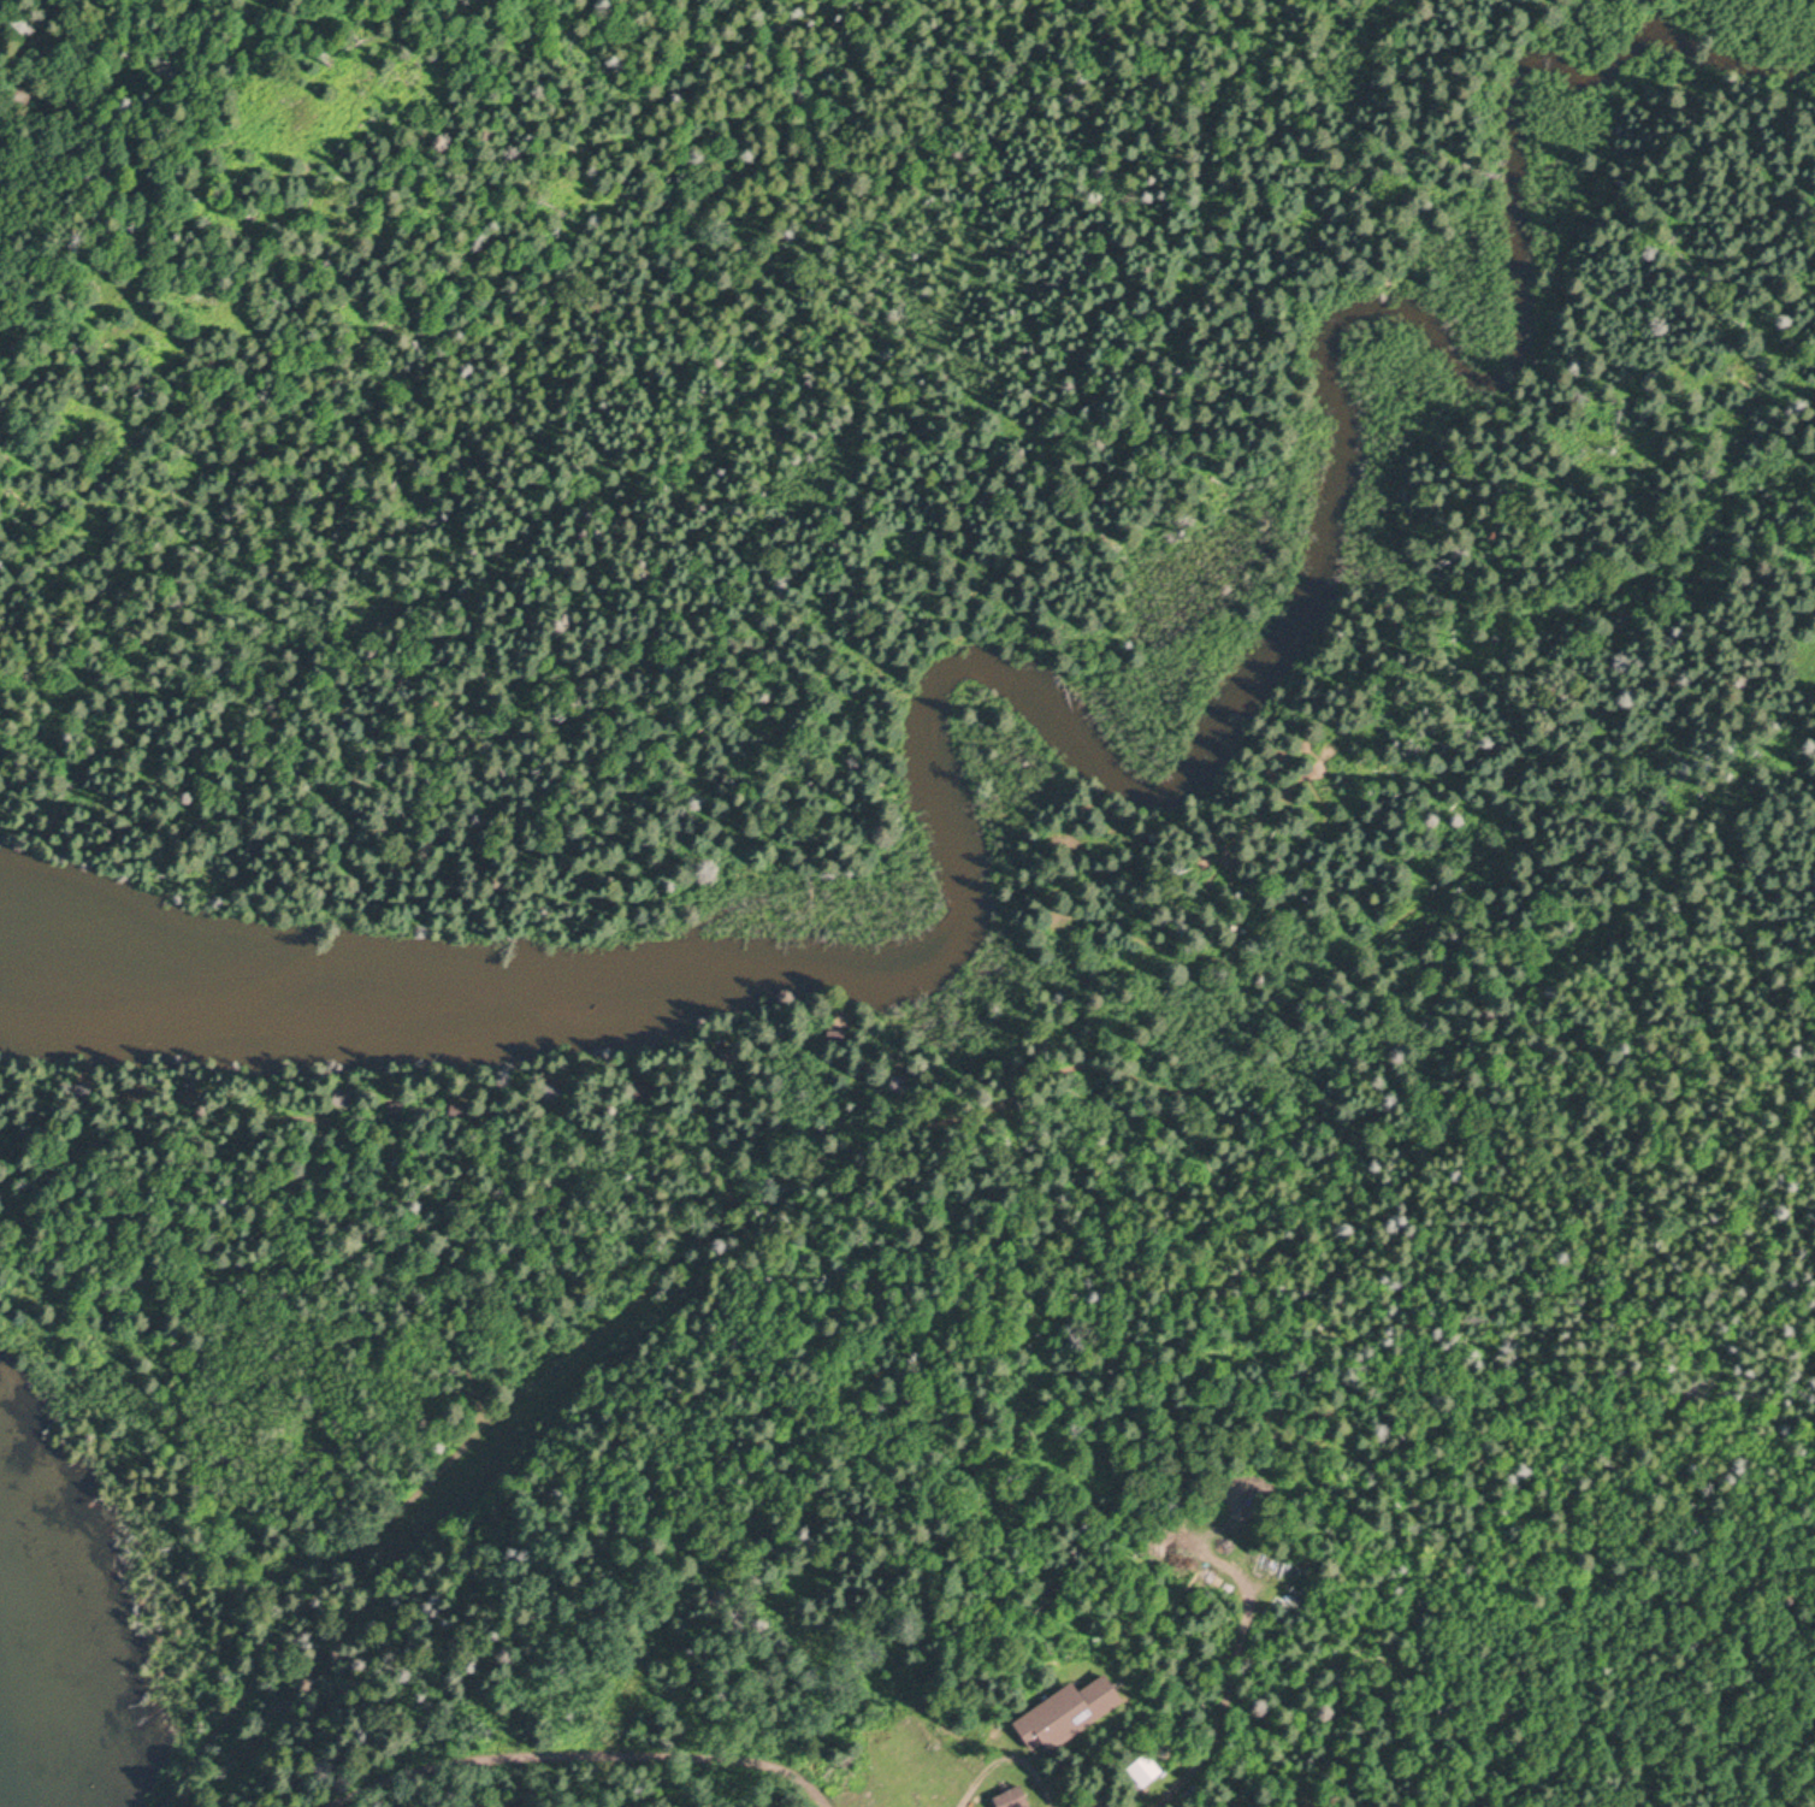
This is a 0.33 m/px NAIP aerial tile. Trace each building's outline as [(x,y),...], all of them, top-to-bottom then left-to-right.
[(1075,1679),(1082,1689),(1107,1672),(1125,1697),(1052,1750),(1045,1741),(1036,1748),(1017,1720),(1075,1679)] [(1167,1741),(1173,1744),(1176,1752),(1172,1758),(1165,1759),(1159,1755),(1158,1748),(1161,1743),(1167,1741)] [(1130,1765),(1148,1752),(1163,1772),(1145,1785),(1130,1765)] [(1033,1805),(1028,1806),(1000,1806),(995,1797),(1022,1783),(1033,1805)]
